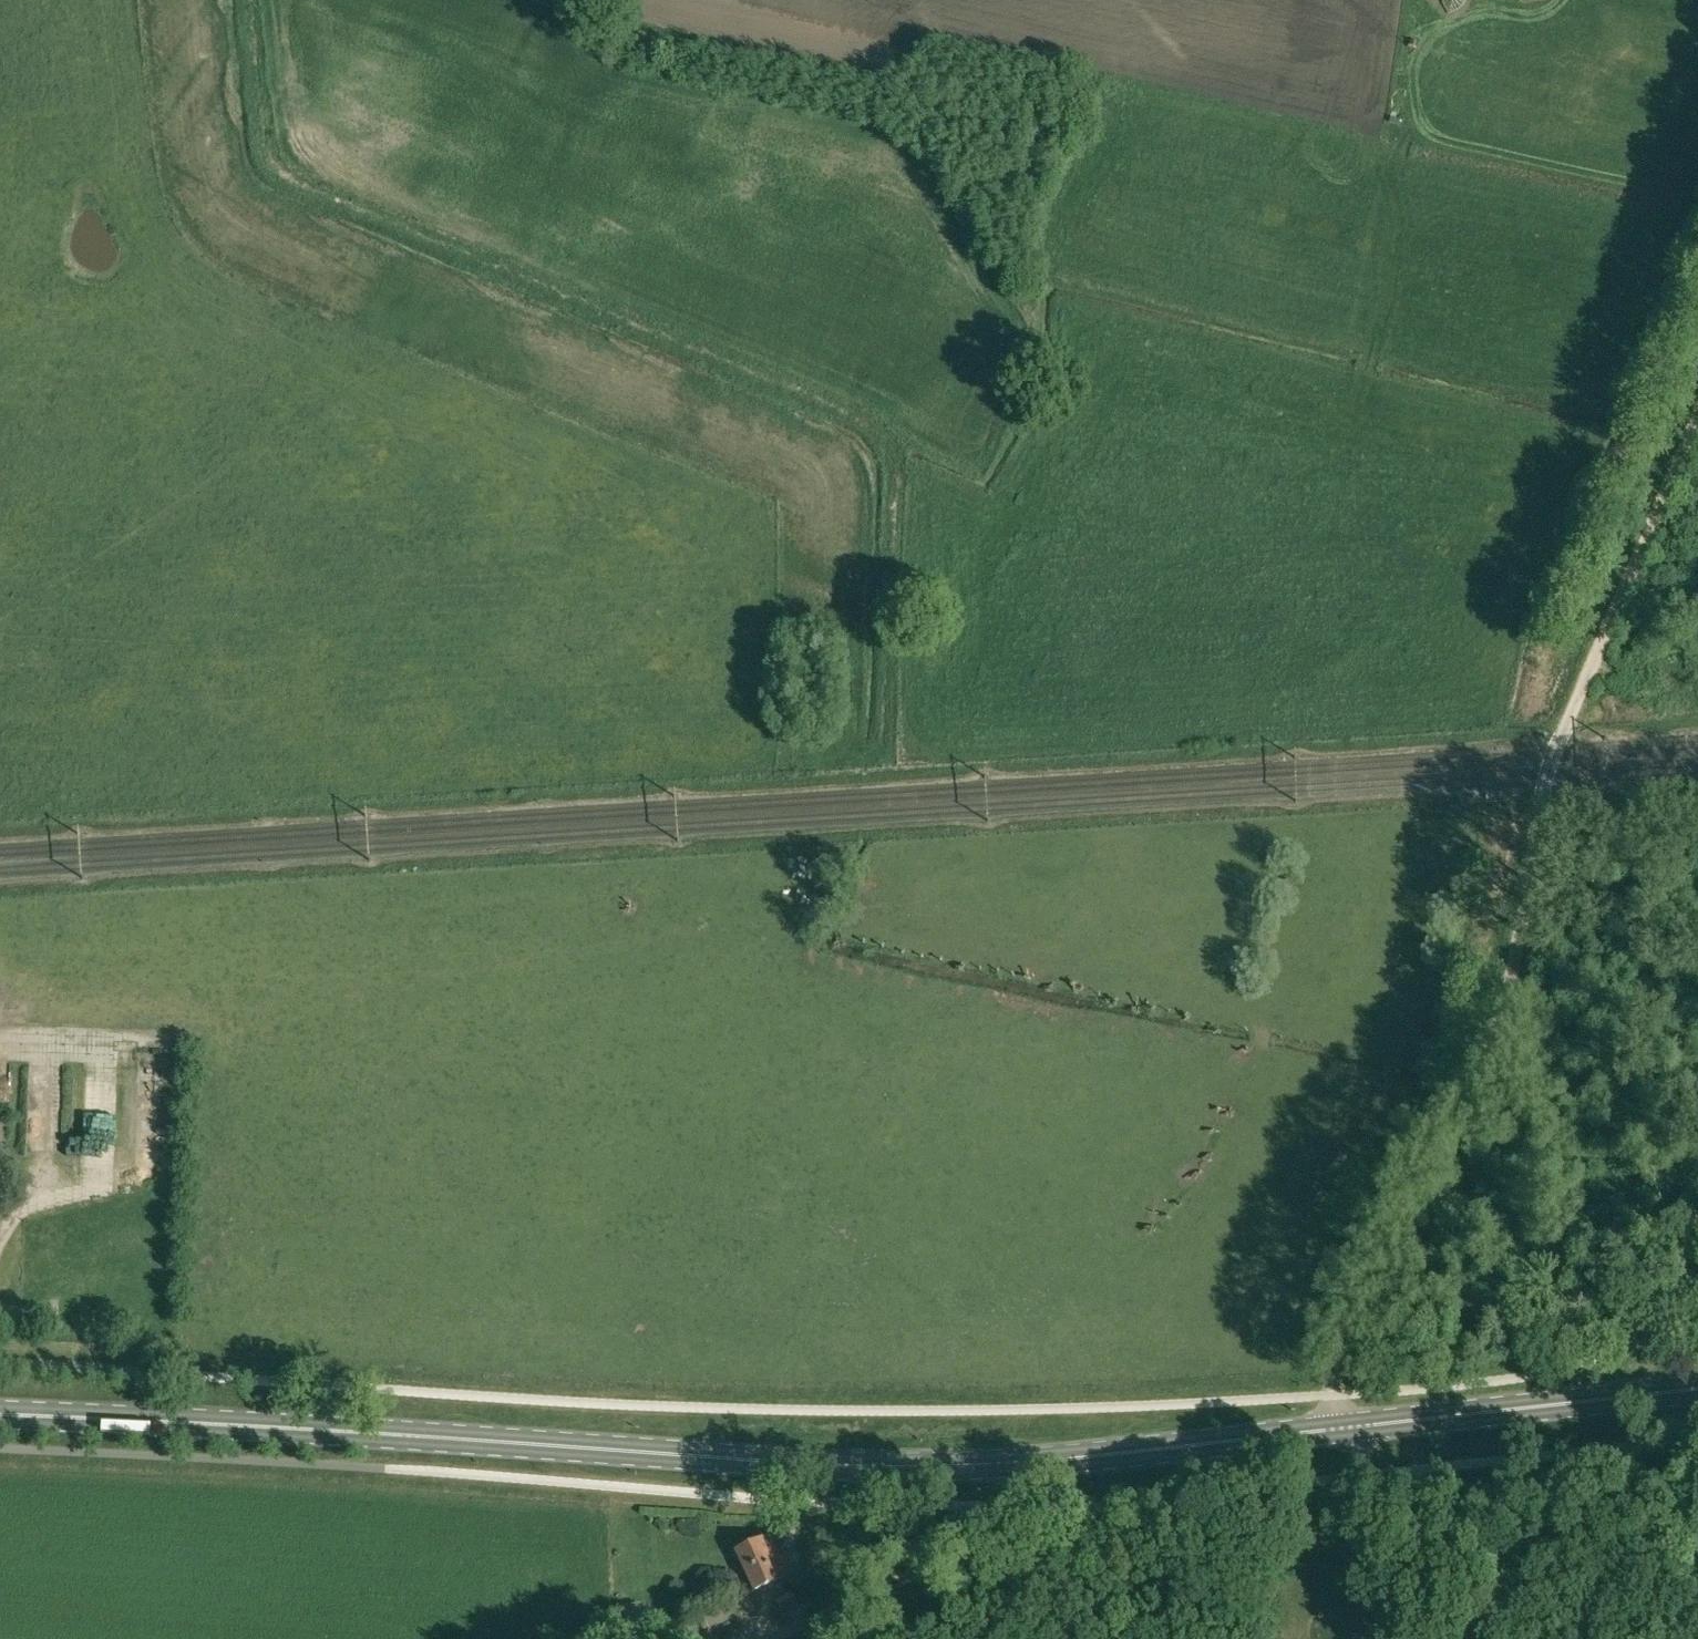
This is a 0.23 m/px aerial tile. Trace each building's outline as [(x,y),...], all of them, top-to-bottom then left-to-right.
[(784,1558),(779,1560),(769,1538),(738,1552),(755,1590),(792,1574),(784,1558)] [(799,1605),(795,1599),(792,1592),(776,1600),(782,1614),(799,1605)]
